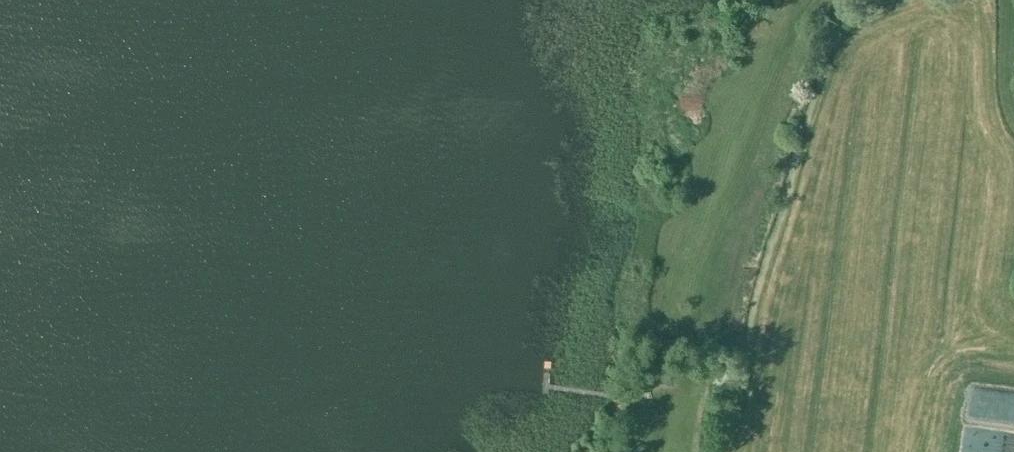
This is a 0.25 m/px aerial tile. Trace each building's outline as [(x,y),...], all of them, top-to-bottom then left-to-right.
[(978,399),(977,408),(1001,409),(1002,394),(967,393),(966,399),(978,399)]
